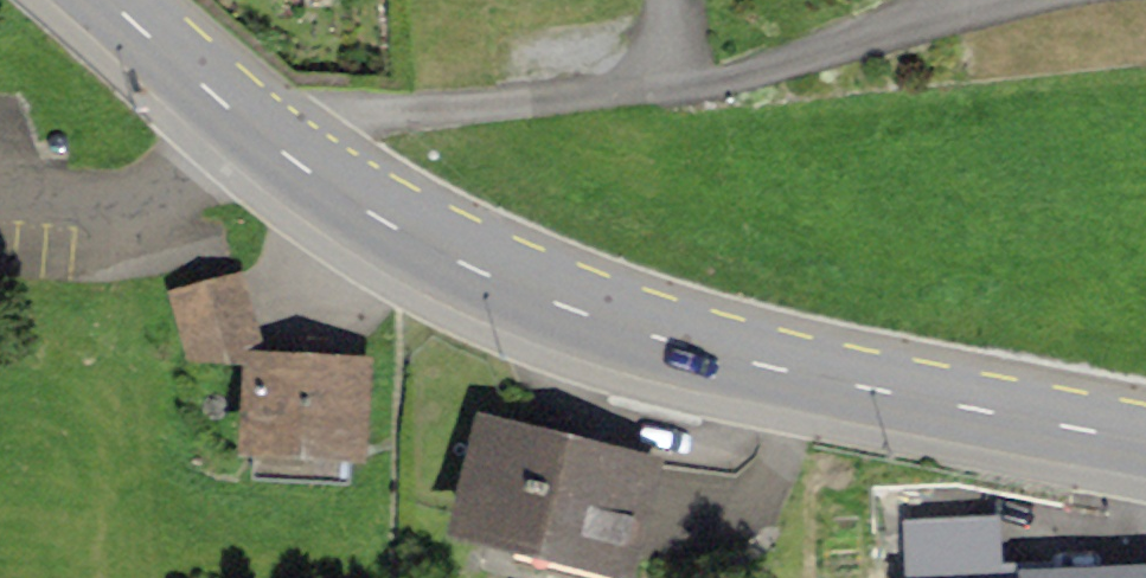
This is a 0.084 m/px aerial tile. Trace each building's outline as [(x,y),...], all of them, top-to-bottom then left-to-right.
[(247,360),(268,362),(245,278),(168,297),(189,374),(246,376),(247,360)] [(268,362),(247,360),(246,376),(241,471),(366,478),(373,368),(268,362)] [(479,427),(451,558),(547,577),(642,577),(665,466),(479,427)]
